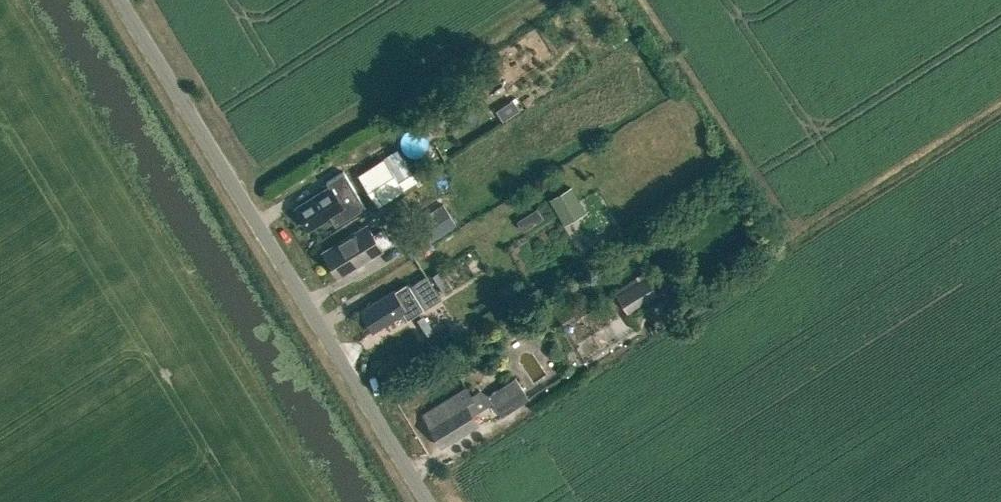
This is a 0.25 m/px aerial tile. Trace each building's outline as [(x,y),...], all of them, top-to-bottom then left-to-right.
[(495,110),(503,121),(519,110),(512,99),(495,110)] [(377,205),(417,180),(397,148),(357,173),(377,205)] [(296,207),(295,208),(308,228),(309,228),(309,227),(329,215),(335,226),(366,207),(343,171),(326,182),(329,187),(296,207)] [(573,185),(551,196),(564,223),(587,212),(573,185)] [(415,219),(395,232),(410,256),(430,243),(429,241),(456,224),(442,202),(415,219)] [(537,207),(516,221),(523,231),(544,217),(537,207)] [(373,235),(367,225),(323,252),(337,276),(381,249),(381,248),(391,243),(382,229),(373,235)] [(440,269),(432,275),(444,294),(452,289),(440,269)] [(627,312),(657,294),(646,275),(616,293),(627,312)] [(440,298),(427,278),(409,288),(406,284),(395,290),(394,290),(359,311),(372,332),(403,313),(408,319),(426,307),(427,308),(440,298)] [(518,280),(501,291),(511,306),(528,294),(518,280)] [(492,312),(483,318),(490,328),(499,322),(492,312)] [(541,323),(525,321),(523,331),(539,334),(541,323)] [(528,399),(515,378),(488,396),(479,390),(470,396),(465,387),(422,414),(429,424),(428,425),(441,447),(444,445),(443,445),(477,424),(472,415),(492,403),(501,417),(528,399)]
